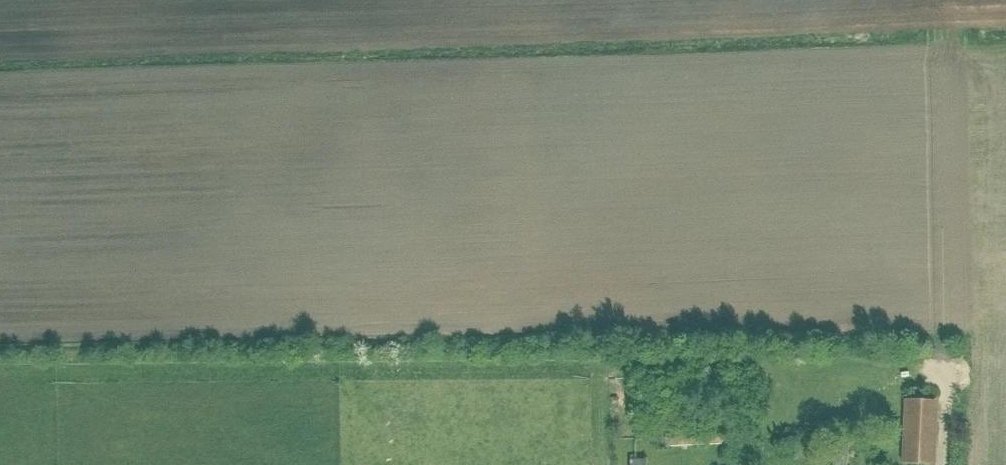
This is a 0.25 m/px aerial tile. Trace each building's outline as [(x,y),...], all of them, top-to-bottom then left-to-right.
[(902,463),(930,464),(932,401),(904,399),(902,463)]
